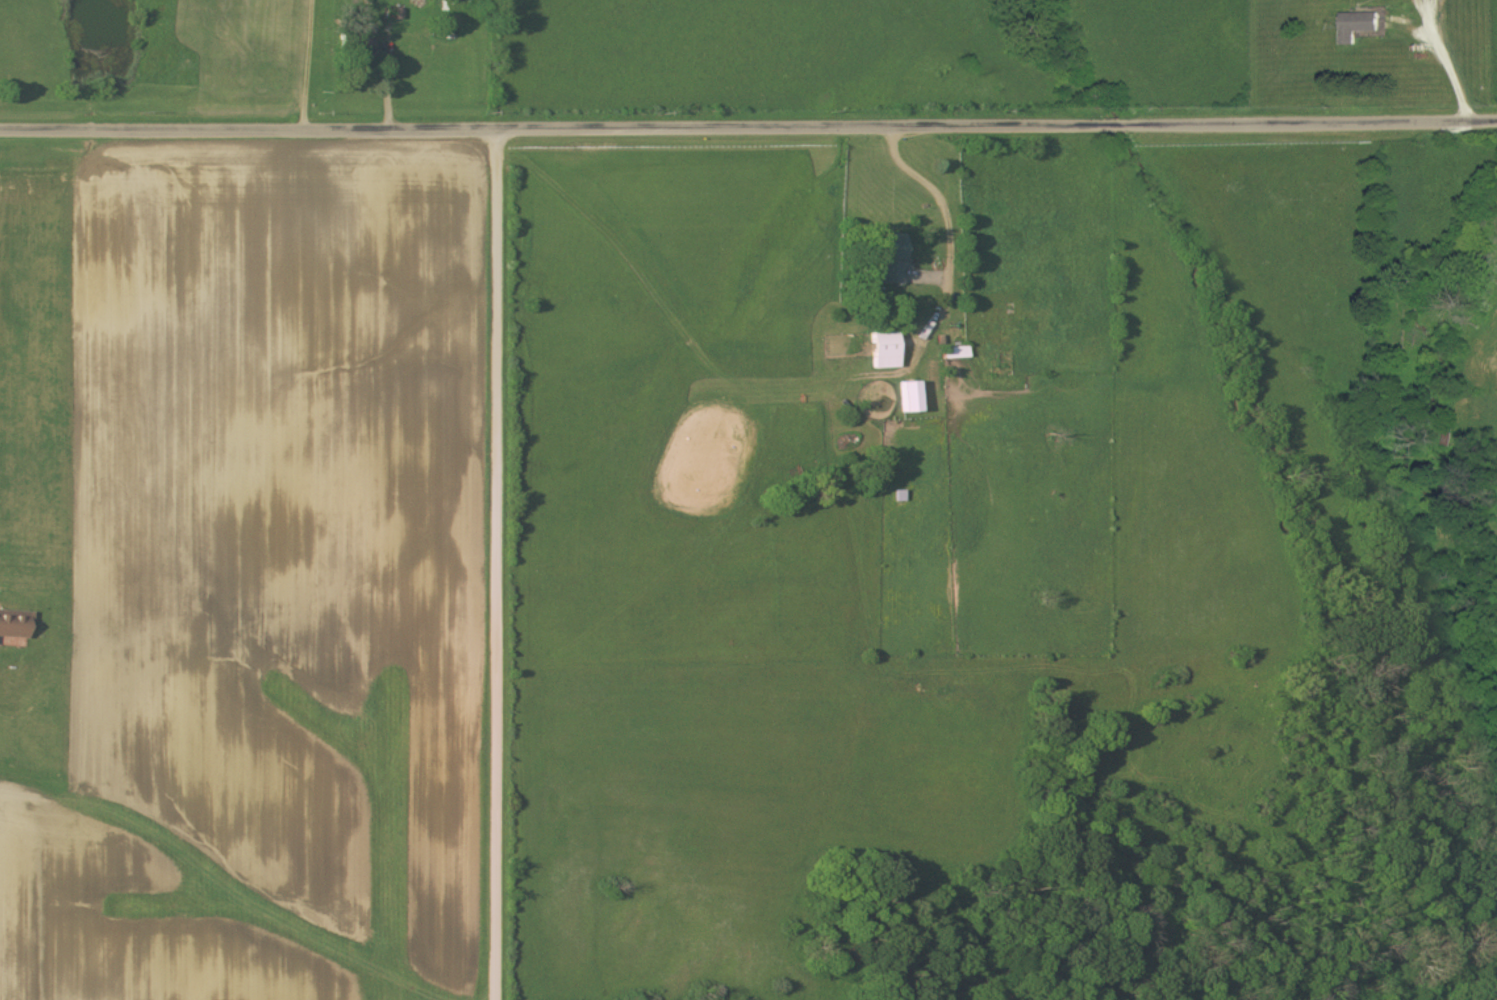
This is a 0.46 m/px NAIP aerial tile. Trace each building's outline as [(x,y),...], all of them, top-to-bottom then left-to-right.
[(1359,46),(1358,33),(1382,32),(1381,13),(1343,14),(1344,46),(1359,46)] [(902,285),(903,234),(879,234),(879,285),(902,285)] [(872,334),(873,370),(899,369),(897,333),(872,334)] [(901,383),(902,414),(919,413),(918,383),(901,383)] [(0,611),(0,638),(29,640),(31,614),(0,611)]
